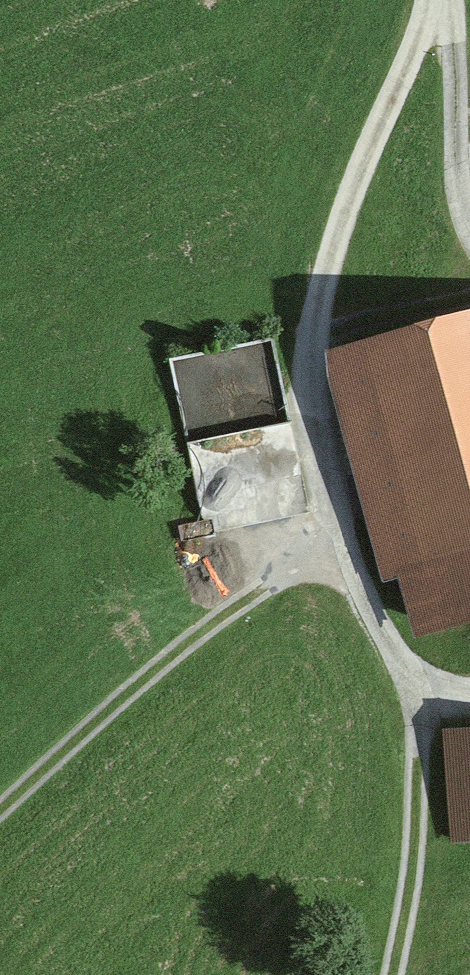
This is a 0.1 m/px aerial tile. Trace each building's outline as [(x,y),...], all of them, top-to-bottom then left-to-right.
[(329,355),(412,625),(469,607),(469,312),(329,355)] [(273,337),(173,358),(194,456),(293,435),(273,337)] [(440,737),(451,848),(469,846),(469,734),(440,737)]
